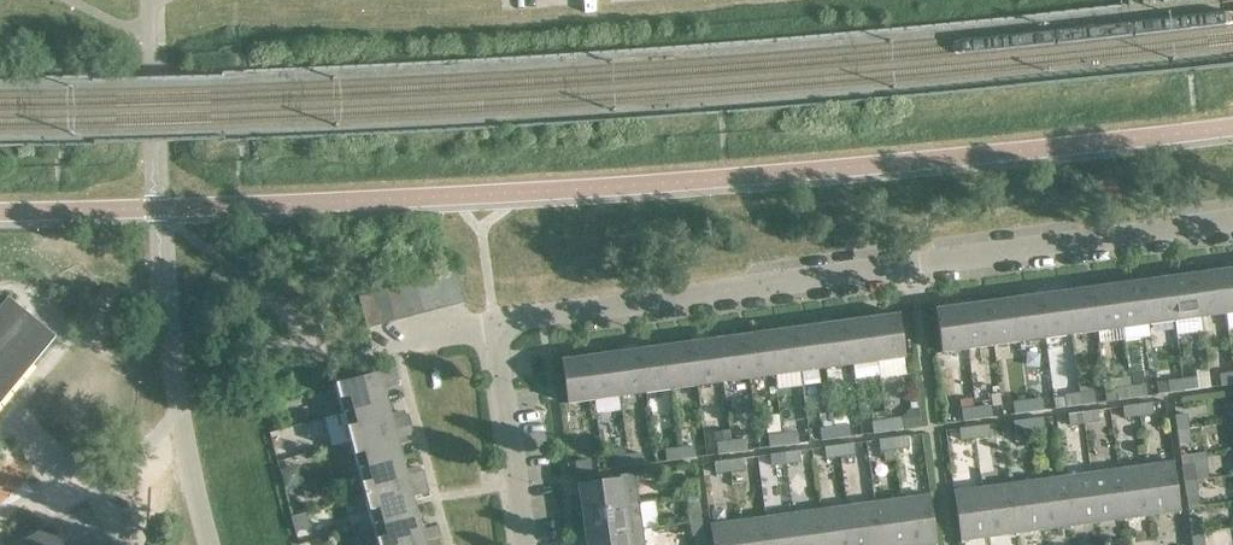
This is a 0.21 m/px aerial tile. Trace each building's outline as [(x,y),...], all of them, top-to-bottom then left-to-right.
[(1220,271),(1226,314),(1232,313),(1232,269),(1220,271)] [(464,299),(457,271),(443,275),(450,303),(464,299)] [(1226,314),(1220,271),(1194,274),(1200,317),(1226,314)] [(1200,317),(1194,274),(1169,278),(1174,321),(1200,317)] [(450,303),(443,275),(429,278),(436,306),(450,303)] [(436,306),(429,278),(415,282),(422,310),(436,306)] [(1174,321),(1169,278),(1143,281),(1149,324),(1174,321)] [(1149,324),(1143,281),(1117,285),(1123,328),(1149,324)] [(422,310),(415,282),(401,286),(408,314),(422,310)] [(1123,328),(1117,285),(1091,288),(1097,331),(1123,328)] [(408,314),(401,286),(387,290),(395,318),(408,314)] [(1097,331),(1091,288),(1065,292),(1071,335),(1097,331)] [(395,318),(387,290),(373,293),(381,321),(395,318)] [(1071,335),(1065,292),(1040,295),(1045,338),(1071,335)] [(381,321),(373,293),(359,297),(366,325),(381,321)] [(1045,338),(1040,295),(1014,299),(1020,342),(1045,338)] [(0,307),(0,404),(56,336),(29,314),(28,314),(19,306),(8,298),(0,307)] [(1020,342),(1014,299),(988,302),(994,345),(1020,342)] [(994,345),(988,302),(962,306),(968,349),(994,345)] [(968,349),(962,306),(936,309),(941,352),(968,349)] [(899,314),(872,318),(878,361),(905,357),(899,314)] [(878,361),(872,318),(846,321),(852,364),(878,361)] [(852,364),(846,321),(821,325),(826,368),(852,364)] [(826,368),(821,325),(795,328),(801,371),(826,368)] [(801,371),(795,328),(769,332),(775,375),(801,371)] [(775,375),(769,332),(743,336),(749,378),(775,375)] [(749,378),(743,336),(717,339),(723,382),(749,378)] [(723,382),(717,339),(692,343),(697,386),(723,382)] [(697,386),(692,343),(666,346),(672,389),(697,386)] [(672,389),(666,346),(640,350),(646,393),(672,389)] [(646,393),(640,350),(614,353),(620,396),(646,393)] [(620,396),(614,353),(588,357),(594,400),(620,396)] [(594,400),(588,357),(562,360),(568,403),(594,400)] [(400,379),(397,368),(335,384),(342,411),(333,413),(335,418),(344,416),(343,413),(387,402),(382,384),(400,379)] [(1220,375),(1221,386),(1232,384),(1232,373),(1220,375)] [(1197,378),(1182,380),(1184,391),(1199,389),(1197,378)] [(1184,391),(1182,380),(1168,382),(1169,393),(1184,391)] [(1145,385),(1131,387),(1132,398),(1147,396),(1145,385)] [(1132,398),(1131,387),(1116,389),(1118,400),(1132,398)] [(1094,392),(1079,394),(1081,405),(1095,403),(1094,392)] [(1081,405),(1079,394),(1065,396),(1066,407),(1081,405)] [(1042,399),(1028,401),(1029,412),(1044,410),(1042,399)] [(1029,412),(1028,401),(1013,403),(1015,414),(1029,412)] [(391,419),(387,402),(343,413),(344,416),(350,439),(341,441),(342,446),(351,444),(351,441),(412,425),(409,414),(391,419)] [(1153,414),(1152,403),(1137,405),(1139,416),(1153,414)] [(1139,416),(1137,405),(1123,407),(1124,418),(1139,416)] [(991,406),(976,408),(978,419),(992,417),(991,406)] [(978,419),(976,408),(962,410),(963,421),(978,419)] [(1097,410),(1083,412),(1084,423),(1099,421),(1097,410)] [(1084,423),(1083,412),(1068,414),(1070,425),(1084,423)] [(1186,414),(1175,415),(1177,430),(1188,428),(1186,414)] [(901,418),(886,420),(888,431),(902,429),(901,418)] [(1044,429),(1043,418),(1028,419),(1030,431),(1044,429)] [(1030,431),(1028,419),(1014,422),(1015,433),(1030,431)] [(888,431),(886,420),(872,422),(873,433),(888,431)] [(415,436),(412,425),(351,441),(351,444),(357,467),(348,469),(349,474),(359,472),(358,469),(402,458),(397,441),(415,436)] [(849,425),(834,427),(836,438),(851,436),(849,425)] [(990,436),(988,425),(974,427),(975,438),(990,436)] [(836,438),(834,427),(820,429),(821,440),(836,438)] [(975,438),(974,427),(959,429),(961,440),(975,438)] [(1190,443),(1188,428),(1177,430),(1179,444),(1190,443)] [(729,430),(714,432),(715,442),(730,440),(729,430)] [(797,432),(783,434),(784,445),(799,443),(797,432)] [(784,445),(783,434),(768,436),(770,447),(784,445)] [(910,447),(908,436),(893,438),(895,449),(910,447)] [(895,449),(893,438),(879,440),(880,451),(895,449)] [(746,439),(731,441),(733,452),(747,450),(746,439)] [(733,452),(731,441),(717,443),(718,454),(733,452)] [(855,454),(854,443),(839,445),(841,456),(855,454)] [(841,456),(839,445),(824,447),(826,458),(841,456)] [(694,446),(680,448),(681,459),(696,457),(694,446)] [(681,459),(680,448),(665,450),(667,461),(681,459)] [(801,462),(799,451),(785,453),(786,464),(801,462)] [(643,453),(628,455),(630,466),(644,464),(643,453)] [(786,464),(785,453),(770,455),(772,466),(786,464)] [(630,466),(628,455),(614,457),(615,468),(630,466)] [(406,474),(402,458),(358,469),(359,472),(365,495),(355,497),(357,502),(366,500),(366,497),(427,481),(424,470),(406,474)] [(746,469),(745,458),(730,460),(732,471),(746,469)] [(576,462),(577,473),(592,471),(591,460),(576,462)] [(732,471),(730,460),(716,462),(717,473),(732,471)] [(1174,462),(1145,466),(1152,514),(1180,511),(1174,462)] [(1193,465),(1182,467),(1184,481),(1195,480),(1193,465)] [(1152,514),(1145,466),(1118,469),(1125,518),(1152,514)] [(1125,518),(1118,469),(1091,473),(1098,522),(1125,518)] [(640,503),(635,473),(621,475),(622,478),(579,484),(582,511),(640,503)] [(1098,522),(1091,473),(1064,477),(1070,526),(1098,522)] [(1070,526),(1064,477),(1037,481),(1043,529),(1070,526)] [(1197,494),(1195,480),(1184,481),(1186,496),(1197,494)] [(430,492),(427,481),(366,497),(366,500),(372,523),(363,525),(364,530),(374,528),(373,525),(417,513),(412,497),(430,492)] [(698,495),(696,481),(685,482),(687,496),(698,495)] [(1043,529),(1037,481),(1009,484),(1016,533),(1043,529)] [(1016,533),(1009,484),(982,488),(989,537),(1016,533)] [(989,537),(982,488),(954,492),(961,541),(989,537)] [(700,510),(698,495),(687,496),(689,511),(700,510)] [(902,499),(908,544),(928,544),(937,544),(930,495),(902,499)] [(902,499),(875,503),(880,544),(908,544),(902,499)] [(643,529),(640,503),(582,511),(586,537),(643,529)] [(875,503),(847,506),(853,544),(880,544),(875,503)] [(847,506),(820,510),(825,544),(853,544),(847,506)] [(820,510),(793,514),(797,544),(825,544),(820,510)] [(296,533),(312,529),(307,513),(292,517),(296,533)] [(417,513),(373,525),(374,528),(378,544),(411,544),(441,537),(439,526),(421,530),(417,513)] [(793,514),(766,517),(769,544),(797,544),(793,514)] [(766,517),(738,521),(742,544),(769,544),(766,517)] [(1200,517),(1189,518),(1191,533),(1202,531),(1200,517)] [(738,521),(710,525),(713,544),(742,544),(738,521)] [(52,524),(15,544),(64,544),(52,524)] [(643,529),(586,537),(587,544),(645,544),(643,529)] [(1202,531),(1191,533),(1193,544),(1204,544),(1202,531)] [(703,532),(692,534),(694,544),(705,544),(703,532)] [(441,537),(411,544),(444,544),(441,537)]
